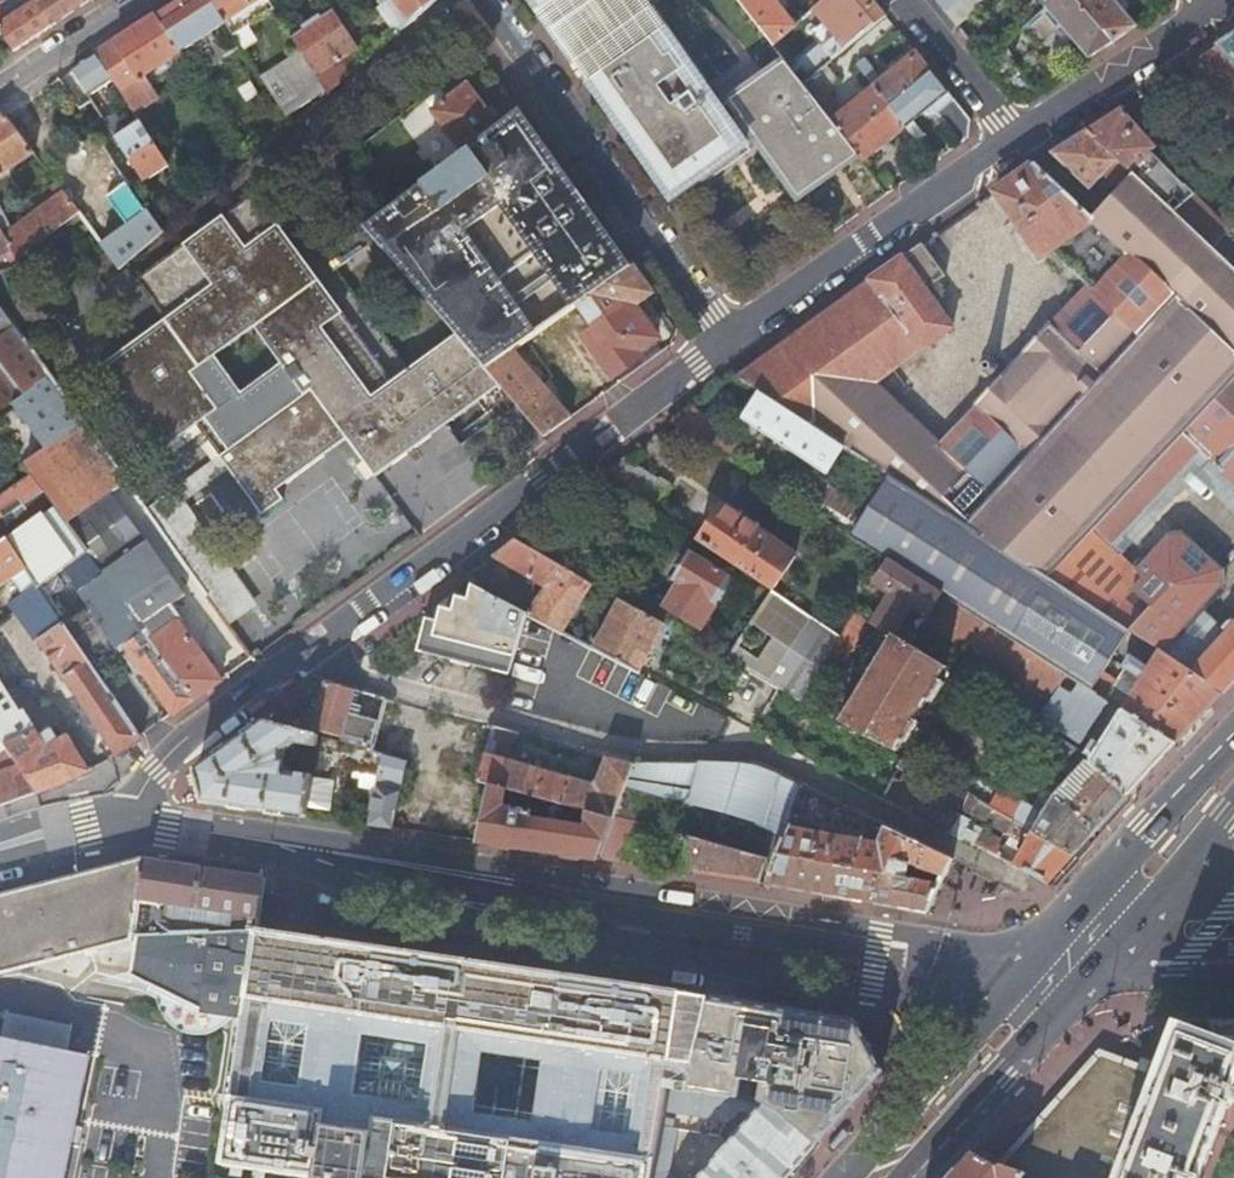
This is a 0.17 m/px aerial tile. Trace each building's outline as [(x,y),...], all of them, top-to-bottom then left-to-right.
[(16,51),(54,26),(37,0),(15,0),(5,6),(1,0),(0,0),(0,26),(16,51)] [(54,26),(92,1),(91,0),(37,0),(54,26)] [(211,0),(178,0),(155,15),(180,53),(226,23),(211,0)] [(269,0),(211,0),(226,23),(235,35),(275,9),(269,0)] [(334,13),(353,0),(336,0),(329,6),(331,9),(334,13)] [(434,0),(387,0),(391,5),(395,2),(409,23),(434,0)] [(644,0),(531,0),(544,19),(554,33),(570,55),(596,92),(603,101),(607,107),(619,125),(673,200),(693,186),(706,176),(749,146),(758,139),(799,197),(828,177),(826,174),(838,165),(840,168),(857,156),(846,142),(802,85),(785,62),(721,108),(644,0)] [(739,3),(741,6),(772,45),(796,25),(776,0),(742,0),(739,3)] [(874,0),(826,0),(813,11),(824,23),(818,28),(820,32),(814,37),(832,60),(887,15),(874,0)] [(945,12),(960,0),(935,0),(945,12)] [(945,12),(956,27),(981,6),(979,4),(983,0),(960,0),(945,12)] [(1114,42),(1077,0),(1054,0),(1046,7),(1037,14),(1044,22),(1052,15),(1089,58),(1114,42)] [(1137,27),(1114,0),(1077,0),(1114,42),(1137,27)] [(336,17),(346,32),(362,19),(353,6),(336,17)] [(302,51),(328,92),(349,75),(339,59),(356,47),(346,32),(336,17),(334,13),(331,9),(290,33),(302,51)] [(180,53),(155,15),(94,55),(111,81),(115,86),(128,106),(146,93),(138,80),(180,53)] [(1188,64),(1233,116),(1233,34),(1188,64)] [(978,54),(983,60),(990,54),(985,48),(978,54)] [(302,51),(262,77),(292,123),(328,92),(302,51)] [(862,58),(855,64),(873,87),(889,107),(932,71),(916,52),(881,81),(862,58)] [(983,60),(986,64),(995,58),(991,54),(990,54),(983,60)] [(111,81),(94,55),(71,71),(88,96),(111,81)] [(837,78),(826,65),(802,85),(846,142),(889,107),(873,87),(840,114),(821,92),(837,78)] [(932,71),(889,107),(905,127),(913,136),(920,130),(913,121),(931,106),(960,143),(973,135),(974,122),(932,71)] [(463,154),(521,110),(512,97),(496,110),(499,115),(495,118),(468,83),(431,111),(463,154)] [(125,119),(133,114),(128,106),(115,86),(107,91),(125,119)] [(51,142),(22,103),(3,115),(34,155),(51,142)] [(905,127),(889,107),(846,142),(857,156),(862,163),(863,161),(868,158),(905,127)] [(1134,175),(1176,215),(1197,195),(1150,152),(1155,147),(1122,108),(1088,130),(1134,175)] [(463,154),(366,228),(457,335),(487,370),(632,265),(521,110),(463,154)] [(3,115),(0,117),(0,178),(34,155),(3,115)] [(131,159),(154,144),(140,123),(116,138),(131,159)] [(1126,184),(1134,175),(1088,130),(1053,152),(1091,188),(1113,166),(1117,169),(1114,173),(1126,184)] [(143,182),(168,165),(154,144),(131,159),(131,160),(130,160),(143,182)] [(236,149),(244,161),(249,157),(241,145),(236,149)] [(752,150),(749,146),(706,176),(710,181),(752,150)] [(868,158),(863,161),(868,166),(872,163),(868,158)] [(119,269),(121,267),(162,231),(148,213),(123,177),(114,164),(100,173),(135,221),(110,240),(101,227),(92,233),(119,269)] [(1092,690),(1130,631),(1046,577),(1233,379),(1233,271),(1225,262),(1211,249),(1176,215),(1134,175),(1126,184),(1093,218),(1035,164),(1020,174),(996,192),(1040,257),(1051,251),(1086,285),(1138,336),(1103,374),(1049,323),(1021,353),(1022,353),(1003,373),(998,368),(997,364),(991,359),(986,359),(980,366),(980,373),(986,378),(990,378),(995,382),(974,404),(1028,456),(993,494),(939,442),(877,383),(879,380),(953,327),(927,290),(947,276),(923,242),(871,278),(872,280),(737,377),(761,393),(845,447),(889,476),(852,536),(892,561),(945,595),(1070,675),(1092,690)] [(338,165),(324,176),(342,197),(356,187),(338,165)] [(18,259),(77,214),(56,186),(51,191),(56,197),(9,231),(5,226),(8,223),(0,212),(0,231),(12,249),(18,259)] [(376,478),(501,386),(487,370),(457,335),(393,381),(254,193),(135,282),(164,321),(163,322),(95,373),(157,456),(198,427),(221,459),(228,469),(264,517),(285,501),(278,491),(348,439),(376,478)] [(1215,214),(1197,195),(1176,215),(1211,249),(1229,232),(1228,231),(1214,216),(1215,214)] [(12,249),(0,231),(0,258),(12,249)] [(1229,258),(1225,262),(1233,271),(1233,261),(1229,258)] [(632,265),(487,370),(501,386),(549,442),(581,418),(576,411),(570,415),(525,364),(537,356),(546,369),(581,344),(586,350),(593,346),(615,376),(641,357),(637,352),(657,338),(634,305),(651,292),(632,265)] [(1086,285),(1049,323),(1103,374),(1138,336),(1086,285)] [(14,327),(0,307),(0,338),(14,327)] [(0,501),(0,547),(7,542),(58,509),(195,700),(221,682),(208,663),(214,659),(208,651),(202,655),(191,637),(189,639),(169,608),(186,596),(111,493),(126,482),(14,327),(0,338),(0,430),(34,477),(0,501)] [(1046,577),(1130,631),(1159,650),(1162,652),(1160,653),(1222,692),(1233,679),(1233,622),(1231,626),(1226,622),(1222,626),(1203,607),(1224,582),(1224,569),(1183,531),(1171,532),(1147,509),(1201,451),(1233,482),(1233,379),(1046,577)] [(828,472),(845,447),(761,393),(745,417),(828,472)] [(974,404),(939,442),(993,494),(1028,456),(974,404)] [(626,458),(603,474),(654,509),(659,501),(650,494),(660,480),(626,458)] [(221,459),(148,513),(228,624),(251,607),(178,507),(217,478),(228,469),(221,459)] [(773,486),(787,495),(792,487),(778,478),(773,486)] [(822,505),(857,524),(869,504),(834,484),(822,505)] [(722,506),(700,540),(773,590),(797,556),(722,506)] [(173,716),(195,700),(58,509),(7,542),(26,571),(38,588),(47,583),(76,590),(102,626),(123,654),(127,651),(173,716)] [(515,542),(557,566),(568,546),(534,527),(515,542)] [(7,542),(0,547),(0,588),(26,571),(7,542)] [(534,605),(528,615),(561,633),(593,586),(557,566),(515,542),(495,557),(545,588),(534,605)] [(677,566),(679,571),(681,572),(676,579),(681,583),(666,606),(701,628),(731,580),(692,555),(688,561),(685,559),(681,559),(677,566)] [(945,595),(892,561),(877,584),(894,595),(875,625),(895,637),(911,647),(923,629),(908,618),(914,608),(930,618),(945,595)] [(26,571),(0,588),(0,590),(35,642),(38,641),(63,624),(38,588),(26,571)] [(471,574),(461,581),(471,586),(476,581),(471,574)] [(490,582),(485,593),(528,615),(534,605),(490,582)] [(485,593),(474,587),(470,601),(457,598),(454,612),(442,609),(439,623),(427,620),(419,651),(510,675),(512,669),(515,659),(519,644),(528,615),(485,593)] [(1070,675),(945,595),(930,618),(923,629),(911,647),(947,669),(986,692),(1001,669),(1024,684),(1014,698),(1082,743),(1086,738),(1093,743),(1090,748),(1086,754),(1130,794),(1176,743),(1123,709),(1110,729),(1064,699),(1060,705),(1052,700),(1070,675)] [(620,601),(592,648),(638,672),(664,626),(620,601)] [(842,636),(801,699),(817,708),(873,623),(857,614),(842,636)] [(561,633),(528,615),(519,644),(566,665),(586,674),(576,713),(569,712),(567,720),(633,737),(638,730),(636,723),(622,719),(634,685),(646,692),(677,709),(672,724),(661,721),(656,733),(669,734),(667,740),(722,740),(731,720),(638,672),(592,648),(561,633)] [(77,645),(63,624),(38,641),(117,757),(142,739),(77,645)] [(834,631),(791,697),(799,702),(801,699),(842,636),(834,631)] [(895,637),(841,721),(851,727),(867,736),(897,749),(903,740),(908,743),(920,722),(916,719),(927,701),(932,703),(945,683),(940,680),(947,669),(911,647),(895,637)] [(1123,709),(1176,743),(1222,692),(1160,653),(1162,652),(1159,650),(1148,668),(1129,656),(1122,666),(1131,672),(1142,680),(1123,709)] [(539,665),(515,659),(512,669),(537,675),(539,665)] [(537,675),(512,669),(510,675),(501,703),(553,717),(562,680),(537,675)] [(1092,690),(1070,675),(1052,700),(1060,705),(1064,699),(1110,729),(1123,709),(1092,690)] [(38,793),(69,782),(91,770),(68,735),(59,741),(52,730),(41,736),(25,711),(21,714),(0,681),(0,736),(38,793)] [(342,738),(341,743),(349,746),(352,746),(373,752),(385,699),(325,683),(318,707),(312,730),(342,738)] [(646,692),(634,685),(622,719),(636,723),(638,730),(633,737),(644,740),(667,740),(669,734),(656,733),(661,721),(672,724),(677,709),(646,692)] [(253,810),(307,818),(313,775),(284,772),(287,754),(298,745),(316,748),(318,737),(266,723),(233,746),(197,772),(204,803),(253,810)] [(517,733),(493,726),(477,781),(489,784),(614,819),(614,817),(626,785),(633,765),(631,765),(606,758),(598,778),(592,784),(503,758),(517,733)] [(867,736),(851,727),(830,769),(916,813),(935,774),(895,752),(897,749),(867,736)] [(38,793),(0,736),(0,807),(38,793)] [(313,775),(307,818),(340,823),(347,758),(349,746),(341,743),(318,737),(316,748),(313,775)] [(1082,743),(1090,748),(1093,743),(1086,738),(1082,743)] [(373,752),(352,746),(347,758),(354,759),(353,762),(364,764),(364,766),(382,770),(370,827),(392,830),(406,761),(373,752)] [(719,764),(634,762),(632,762),(631,765),(633,765),(626,785),(787,828),(788,826),(801,786),(757,766),(719,764)] [(966,791),(935,774),(916,813),(948,829),(959,806),(966,791)] [(598,860),(614,819),(489,784),(477,843),(598,860)] [(787,828),(626,785),(614,817),(690,838),(766,859),(758,884),(768,885),(787,828)] [(863,815),(850,809),(845,818),(858,824),(863,815)] [(690,838),(614,817),(614,819),(598,860),(665,870),(669,856),(655,854),(658,843),(679,849),(681,844),(687,846),(690,838)] [(880,843),(788,826),(787,828),(768,885),(927,912),(953,858),(888,827),(880,843)] [(980,834),(983,829),(976,826),(973,831),(980,834)] [(766,859),(690,838),(687,846),(684,858),(680,872),(758,884),(766,859)] [(665,870),(680,872),(684,858),(677,857),(669,856),(665,870)] [(0,897),(0,970),(4,973),(133,940),(133,936),(146,860),(0,897)] [(267,878),(146,860),(133,936),(141,934),(134,976),(202,1011),(243,1018),(253,960),(258,932),(267,878)] [(688,1095),(693,1075),(697,1075),(701,1054),(710,1006),(711,997),(258,932),(253,960),(243,1018),(218,1166),(300,1177),(652,1177),(663,1112),(667,1093),(688,1095)] [(782,1116),(818,1146),(880,1073),(854,1022),(711,997),(710,1006),(701,1054),(697,1075),(693,1075),(688,1095),(762,1105),(782,1116)] [(1178,1027),(1170,1048),(1164,1046),(1153,1076),(1146,1073),(1097,1055),(1002,1165),(1024,1174),(1036,1177),(1233,1177),(1233,1026),(1178,1027)] [(1170,1048),(1178,1027),(1171,1027),(1164,1046),(1170,1048)] [(89,1059),(0,1040),(0,1177),(64,1177),(89,1059)] [(818,1146),(782,1116),(762,1105),(688,1095),(667,1093),(663,1112),(729,1121),(729,1116),(734,1117),(739,1109),(756,1112),(700,1177),(789,1177),(818,1146)] [(973,1154),(957,1172),(951,1177),(1023,1177),(1024,1174),(1002,1165),(999,1169),(973,1154)]
